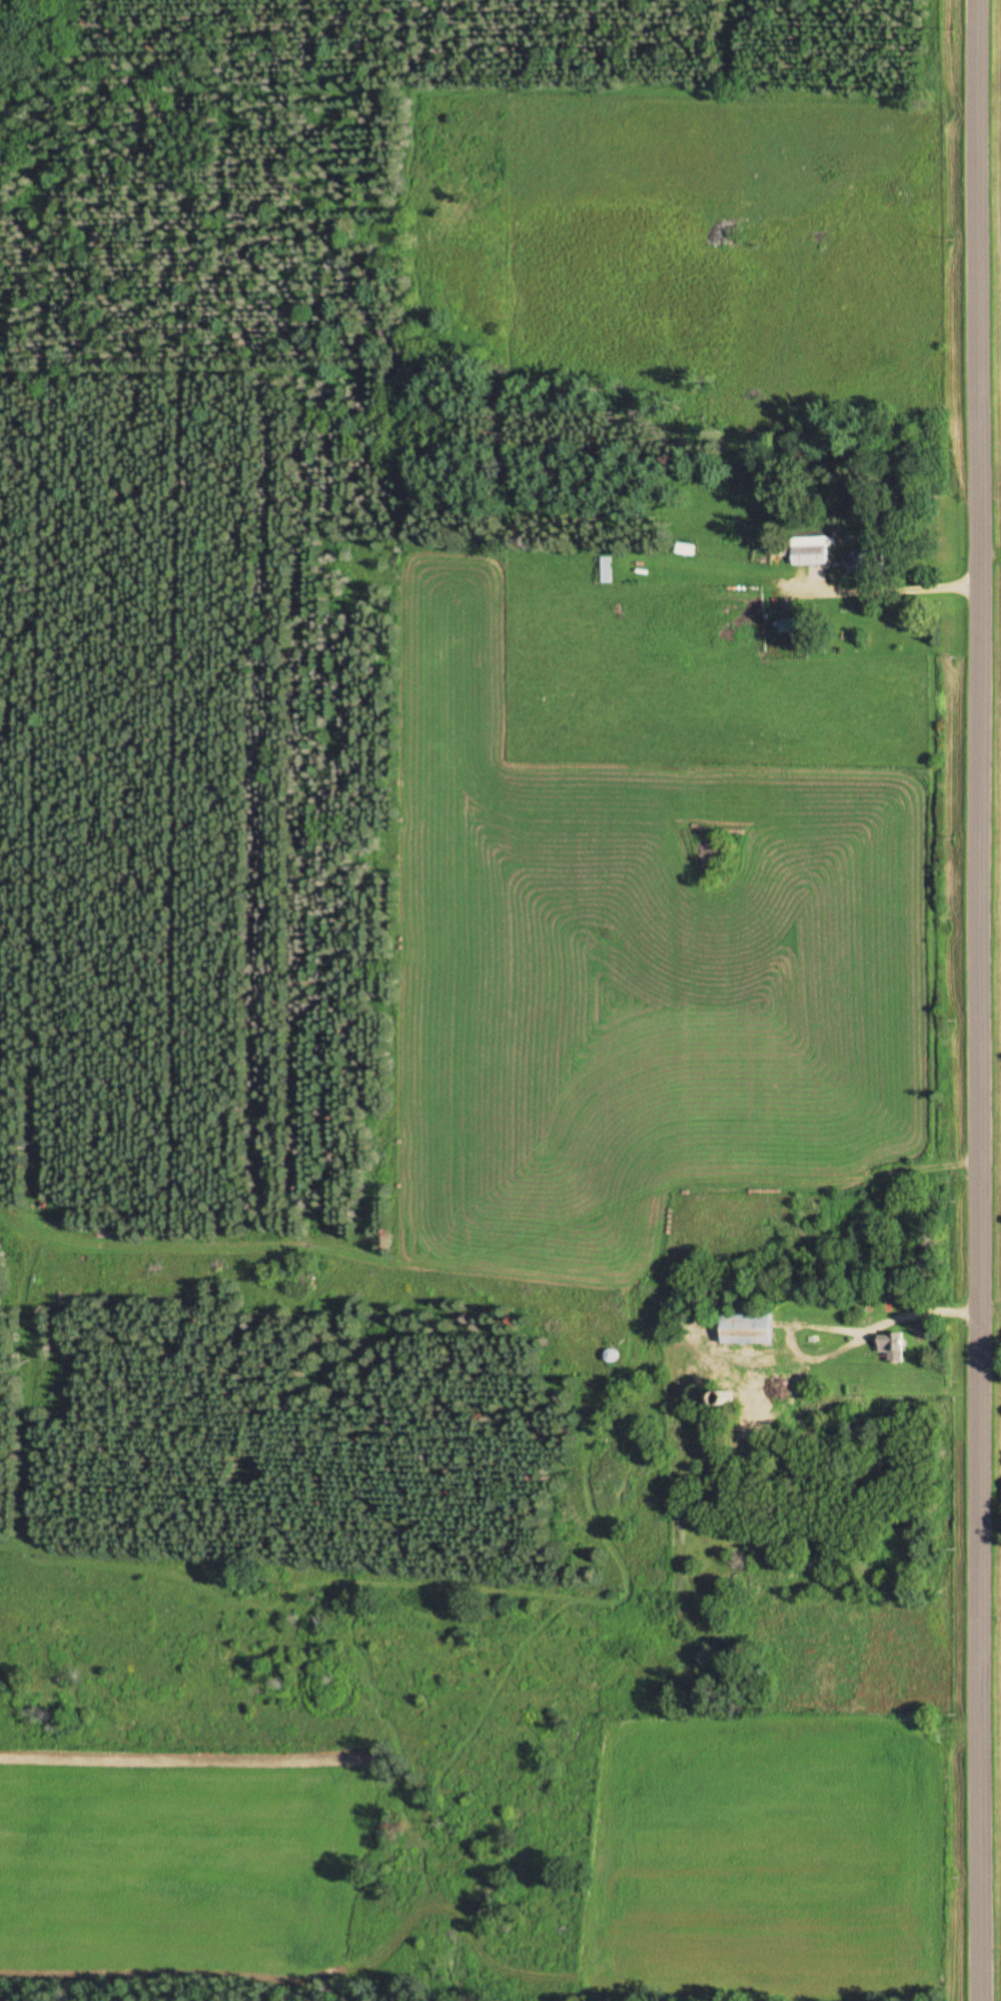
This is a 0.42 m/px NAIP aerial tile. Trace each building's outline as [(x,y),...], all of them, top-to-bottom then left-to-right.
[(694,546),(676,545),(676,556),(694,557),(694,546)] [(827,547),(791,547),(791,566),(827,566),(827,547)] [(854,560),(847,560),(847,573),(875,573),(875,549),(854,549),(854,560)] [(600,585),(611,585),(611,558),(600,558),(600,585)] [(800,634),(800,620),(778,620),(778,634),(800,634)] [(770,1315),(720,1315),(720,1345),(770,1345),(770,1315)] [(902,1336),(878,1336),(878,1355),(888,1355),(888,1365),(902,1365),(902,1336)] [(737,1360),(738,1439),(765,1438),(764,1393),(773,1392),(773,1385),(762,1385),(762,1359),(737,1360)]
